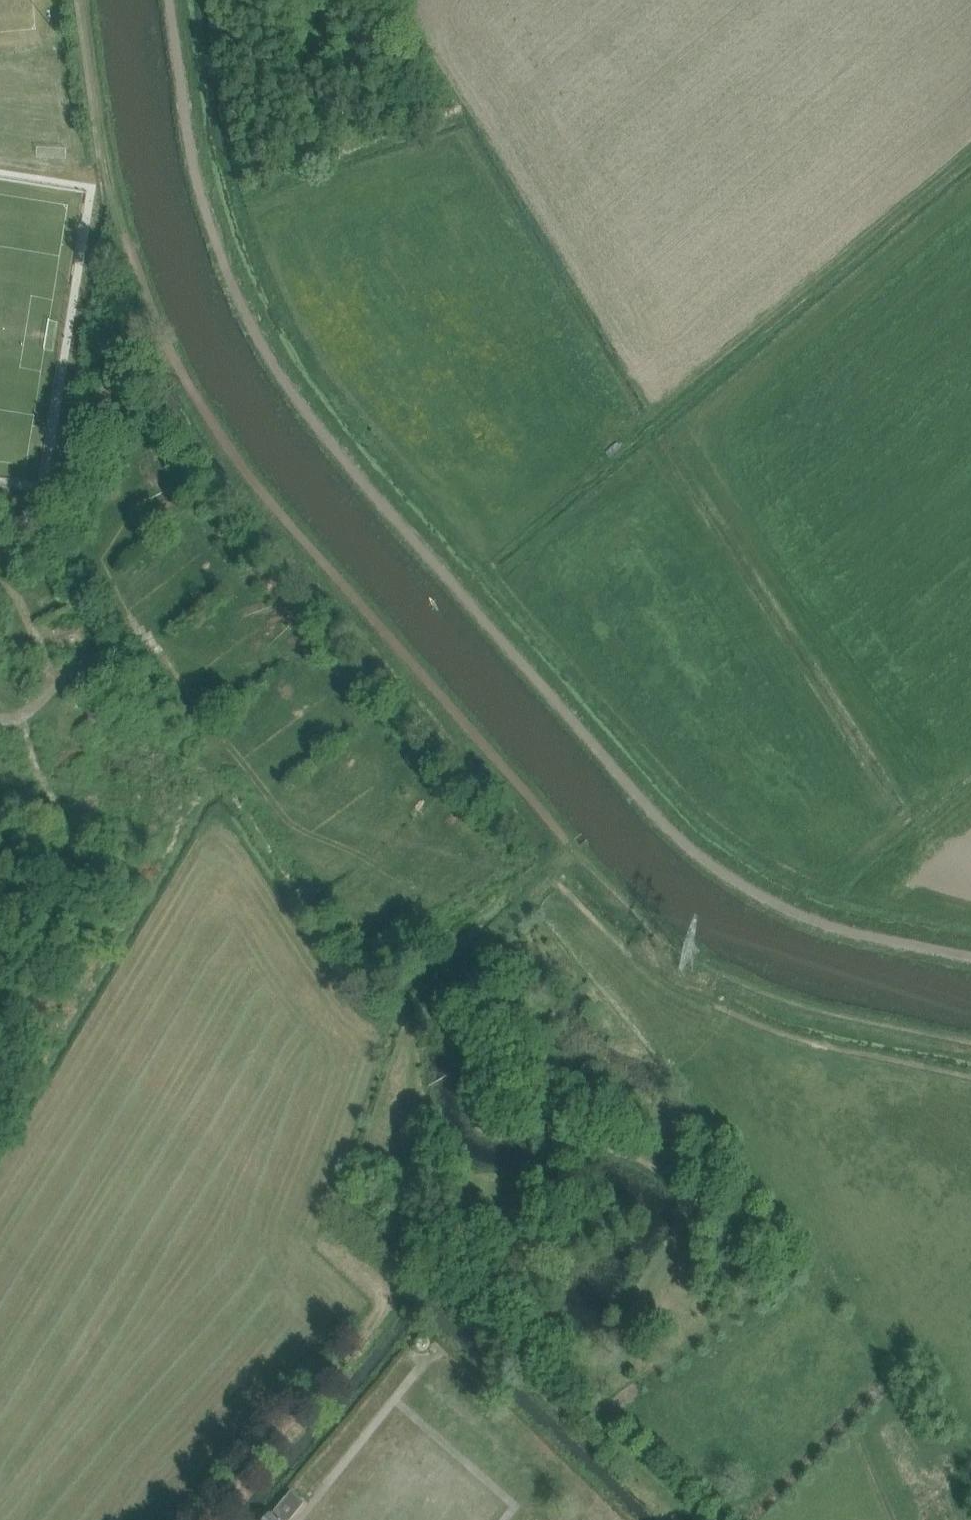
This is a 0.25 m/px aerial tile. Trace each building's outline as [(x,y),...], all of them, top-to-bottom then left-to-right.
[(305,1502),(290,1491),(273,1513),(270,1511),(263,1519),(290,1519),(305,1502)]
